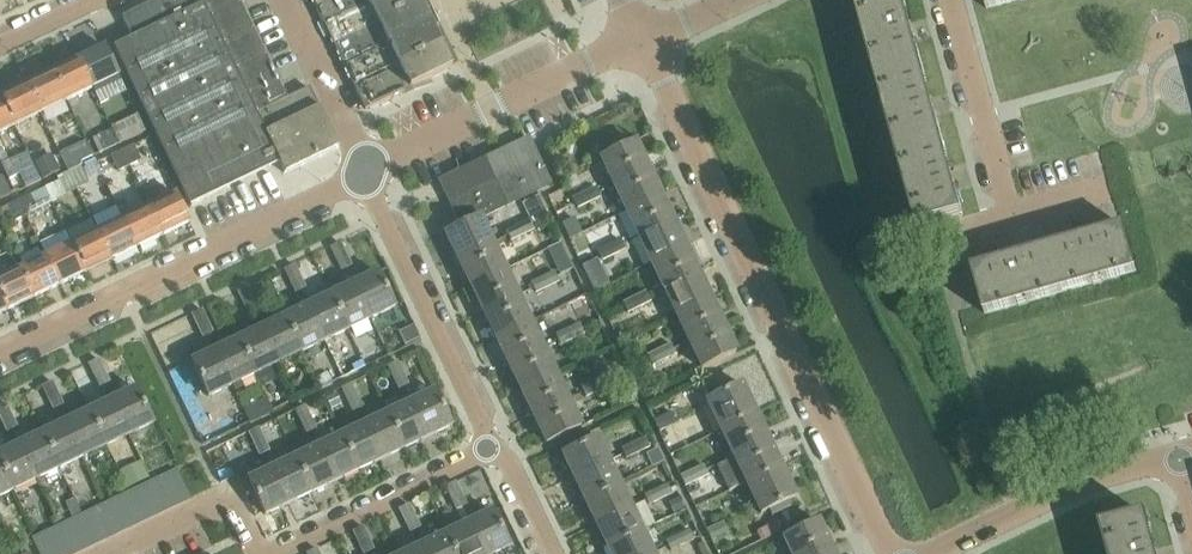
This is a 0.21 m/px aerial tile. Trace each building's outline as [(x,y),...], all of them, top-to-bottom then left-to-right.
[(175,175),(191,208),(279,166),(285,176),(339,150),(310,89),(288,100),(240,0),(162,0),(122,19),(133,40),(114,49),(175,175)] [(313,3),(323,25),(375,0),(320,0),(313,3)] [(323,25),(334,46),(420,4),(418,0),(375,0),(323,25)] [(876,79),(921,67),(903,0),(867,0),(855,3),(876,79)] [(987,10),(1025,0),(984,0),(987,10)] [(420,4),(334,46),(344,68),(430,26),(420,4)] [(430,26),(344,68),(355,89),(441,48),(430,26)] [(105,48),(78,61),(92,90),(119,77),(105,48)] [(441,48),(355,89),(365,112),(451,70),(441,48)] [(78,61),(52,74),(66,103),(92,90),(78,61)] [(921,67),(876,79),(897,154),(942,142),(921,67)] [(52,74),(27,86),(41,115),(66,103),(52,74)] [(27,86),(1,99),(15,128),(41,115),(27,86)] [(0,99),(0,135),(15,128),(1,99),(0,99)] [(137,116),(111,129),(112,131),(119,146),(145,133),(137,116)] [(119,146),(112,131),(100,136),(108,151),(119,146)] [(942,142),(897,154),(918,231),(930,227),(959,219),(963,218),(949,168),(942,142)] [(86,143),(59,156),(68,174),(69,174),(80,168),(79,165),(93,158),(86,143)] [(600,160),(613,187),(648,170),(635,144),(600,160)] [(134,147),(122,152),(130,168),(141,162),(134,147)] [(130,168),(122,152),(111,158),(118,173),(130,168)] [(531,153),(511,162),(527,197),(550,186),(538,161),(536,162),(531,153)] [(53,157),(36,165),(43,180),(60,172),(53,157)] [(511,162),(489,173),(506,207),(527,197),(511,162)] [(80,168),(69,174),(76,189),(88,183),(80,168)] [(648,170),(613,187),(626,213),(660,197),(648,170)] [(489,173),(467,183),(484,218),(506,207),(489,173)] [(68,174),(58,180),(65,195),(76,189),(69,174),(68,174)] [(20,175),(8,180),(16,195),(27,190),(20,175)] [(0,179),(0,200),(11,195),(3,178),(0,179)] [(450,203),(462,227),(480,219),(480,220),(484,218),(467,183),(447,193),(452,203),(450,203)] [(597,190),(585,195),(589,205),(601,199),(597,190)] [(155,191),(144,196),(149,208),(163,237),(190,224),(176,195),(161,202),(155,191)] [(585,195),(573,201),(578,210),(589,205),(585,195)] [(30,197),(19,202),(26,217),(38,212),(30,197)] [(538,197),(522,205),(529,222),(531,226),(548,218),(538,197)] [(660,197),(626,213),(639,239),(673,223),(660,197)] [(26,217),(19,202),(7,208),(15,223),(26,217)] [(149,208),(123,220),(137,249),(163,237),(149,208)] [(445,235),(458,262),(492,245),(480,220),(480,219),(462,227),(445,235)] [(575,219),(562,225),(570,240),(583,234),(575,219)] [(123,220),(97,233),(111,262),(137,249),(123,220)] [(529,222),(518,227),(522,237),(534,231),(531,226),(529,222)] [(673,223),(639,239),(651,265),(686,249),(673,223)] [(518,227),(506,233),(511,243),(522,237),(518,227)] [(1124,228),(1048,249),(1061,294),(1137,273),(1124,228)] [(97,233),(71,245),(85,274),(111,262),(97,233)] [(622,242),(610,247),(614,257),(626,251),(622,242)] [(71,245),(46,258),(60,287),(85,274),(71,245)] [(331,249),(336,261),(346,256),(340,245),(331,249)] [(492,245),(458,262),(471,288),(505,271),(492,245)] [(610,247),(598,253),(603,263),(614,257),(610,247)] [(966,248),(938,255),(942,270),(971,262),(966,248)] [(686,249),(651,265),(664,291),(698,275),(686,249)] [(1061,294),(1048,249),(972,271),(985,316),(1061,294)] [(346,256),(336,261),(342,273),(351,268),(346,256)] [(46,258),(20,270),(34,299),(60,287),(46,258)] [(598,261),(583,268),(589,280),(603,272),(598,261)] [(284,271),(290,283),(300,278),(294,267),(284,271)] [(0,280),(0,295),(8,311),(34,299),(20,270),(0,280)] [(505,271),(471,288),(483,314),(518,297),(505,271)] [(378,274),(354,286),(371,320),(395,309),(378,274)] [(555,274),(543,279),(547,289),(559,283),(555,274)] [(698,275),(664,291),(676,318),(711,301),(698,275)] [(300,278),(290,283),(296,295),(305,290),(300,278)] [(543,279),(531,285),(536,295),(547,289),(543,279)] [(354,286),(331,297),(348,331),(371,320),(354,286)] [(238,294),(244,305),(253,301),(248,289),(238,294)] [(647,294),(635,300),(640,309),(651,304),(647,294)] [(331,297),(308,308),(324,343),(348,331),(331,297)] [(518,297),(483,314),(496,340),(530,324),(518,297)] [(635,300),(623,305),(628,315),(640,309),(635,300)] [(253,301),(244,305),(249,317),(259,312),(253,301)] [(711,301),(676,318),(689,344),(723,327),(711,301)] [(308,308),(284,319),(301,354),(324,343),(308,308)] [(192,316),(198,327),(207,323),(202,311),(192,316)] [(284,319),(262,330),(278,365),(301,354),(284,319)] [(207,323),(198,327),(203,339),(213,335),(207,323)] [(530,324),(496,340),(508,366),(543,350),(530,324)] [(580,326),(568,332),(573,341),(584,336),(580,326)] [(723,327),(689,344),(702,370),(736,354),(723,327)] [(262,330),(239,341),(255,376),(278,365),(262,330)] [(568,332),(556,337),(561,347),(573,341),(568,332)] [(239,341),(215,352),(232,387),(255,376),(239,341)] [(672,346),(660,352),(665,361),(676,356),(672,346)] [(543,350),(508,366),(521,392),(555,376),(543,350)] [(232,387),(215,352),(192,364),(208,398),(232,387)] [(660,352),(648,357),(653,367),(665,361),(660,352)] [(89,365),(94,377),(104,372),(98,360),(89,365)] [(388,367),(393,379),(403,375),(397,363),(388,367)] [(104,372),(94,377),(100,388),(109,384),(104,372)] [(327,374),(317,380),(321,388),(332,381),(327,374)] [(403,375),(393,379),(399,391),(408,386),(403,375)] [(555,376),(521,392),(534,418),(568,402),(555,376)] [(605,378),(593,384),(598,393),(610,388),(605,378)] [(42,387),(48,399),(58,394),(52,383),(42,387)] [(593,384),(581,390),(586,399),(598,393),(593,384)] [(707,402),(721,433),(756,417),(741,386),(732,390),(730,384),(712,392),(715,398),(707,402)] [(341,390),(347,401),(357,397),(351,385),(341,390)] [(136,390),(113,402),(129,436),(153,425),(136,390)] [(435,393),(411,404),(428,439),(451,427),(435,393)] [(58,394),(48,399),(54,411),(63,406),(58,394)] [(336,395),(326,400),(331,411),(341,406),(336,395)] [(357,397),(347,401),(353,413),(362,409),(357,397)] [(113,402),(89,413),(106,447),(129,436),(113,402)] [(568,402),(534,418),(547,445),(581,429),(568,402)] [(254,404),(243,410),(250,425),(262,419),(254,404)] [(411,404),(388,415),(404,450),(428,439),(411,404)] [(0,408),(0,418),(2,421),(11,417),(6,405),(0,408)] [(295,412),(301,423),(310,419),(305,407),(295,412)] [(89,413),(66,424),(83,458),(106,447),(89,413)] [(659,434),(677,425),(671,414),(654,423),(659,434)] [(388,415),(365,426),(381,461),(404,450),(388,415)] [(11,417),(2,421),(7,433),(17,428),(11,417)] [(756,417),(721,433),(734,459),(768,443),(756,417)] [(310,419),(301,423),(306,435),(316,431),(310,419)] [(66,424),(43,435),(60,469),(83,458),(66,424)] [(365,426),(342,437),(358,472),(381,461),(365,426)] [(249,434),(254,445),(264,441),(258,429),(249,434)] [(43,435),(20,446),(37,480),(60,469),(43,435)] [(342,437),(318,448),(335,483),(358,472),(342,437)] [(562,456),(574,479),(608,463),(597,439),(562,456)] [(646,439),(634,445),(638,454),(650,449),(646,439)] [(264,441),(254,445),(260,457),(270,453),(264,441)] [(768,443),(734,459),(746,485),(781,469),(768,443)] [(634,445),(622,450),(627,460),(638,454),(634,445)] [(0,456),(0,464),(14,492),(37,480),(20,446),(0,456)] [(318,448),(295,459),(312,494),(335,483),(318,448)] [(656,451),(646,456),(652,469),(663,464),(656,451)] [(295,459),(272,471),(289,505),(312,494),(295,459)] [(608,463),(574,479),(585,503),(619,486),(608,463)] [(14,492),(0,464),(0,498),(14,492)] [(704,467),(692,473),(697,482),(709,477),(704,467)] [(781,469),(746,485),(761,516),(769,512),(772,517),(789,509),(787,503),(795,499),(781,469)] [(289,505),(272,471),(248,482),(265,516),(289,505)] [(176,473),(161,480),(174,508),(189,501),(176,473)] [(692,473),(681,478),(685,488),(697,482),(692,473)] [(161,480),(147,486),(160,514),(174,508),(161,480)] [(446,488),(451,500),(461,495),(455,483),(446,488)] [(147,486),(133,493),(146,521),(160,514),(147,486)] [(619,486),(585,503),(596,526),(631,509),(619,486)] [(668,486),(656,491),(661,501),(672,495),(668,486)] [(656,491),(644,497),(649,506),(661,501),(656,491)] [(133,493),(119,500),(132,528),(146,521),(133,493)] [(461,495),(451,500),(457,511),(467,507),(461,495)] [(679,499),(669,504),(674,514),(684,510),(679,499)] [(119,500),(105,507),(118,535),(132,528),(119,500)] [(399,510),(405,522),(415,517),(409,506),(399,510)] [(105,507),(91,513),(104,541),(118,535),(105,507)] [(631,509),(596,526),(607,549),(642,532),(631,509)] [(91,513),(77,520),(90,548),(104,541),(91,513)] [(469,525),(483,553),(496,553),(509,548),(493,513),(469,525)] [(415,517),(405,522),(411,534),(420,529),(415,517)] [(1108,553),(1157,553),(1146,517),(1101,529),(1108,553)] [(63,527),(76,553),(78,553),(90,548),(77,520),(63,527)] [(790,553),(822,553),(830,550),(817,523),(783,540),(790,553)] [(446,536),(454,553),(483,553),(469,525),(446,536)] [(725,526),(708,535),(713,545),(731,537),(725,526)] [(49,533),(59,553),(76,553),(63,527),(49,533)] [(353,533),(359,544),(368,540),(363,528),(353,533)] [(607,549),(610,553),(652,553),(642,532),(607,549)] [(690,532),(678,537),(683,547),(695,541),(690,532)] [(49,533),(34,541),(40,553),(59,553),(49,533)] [(423,547),(426,553),(454,553),(446,536),(423,547)] [(678,537),(667,543),(671,552),(683,547),(678,537)] [(359,544),(363,553),(369,553),(374,551),(368,540),(359,544)]
